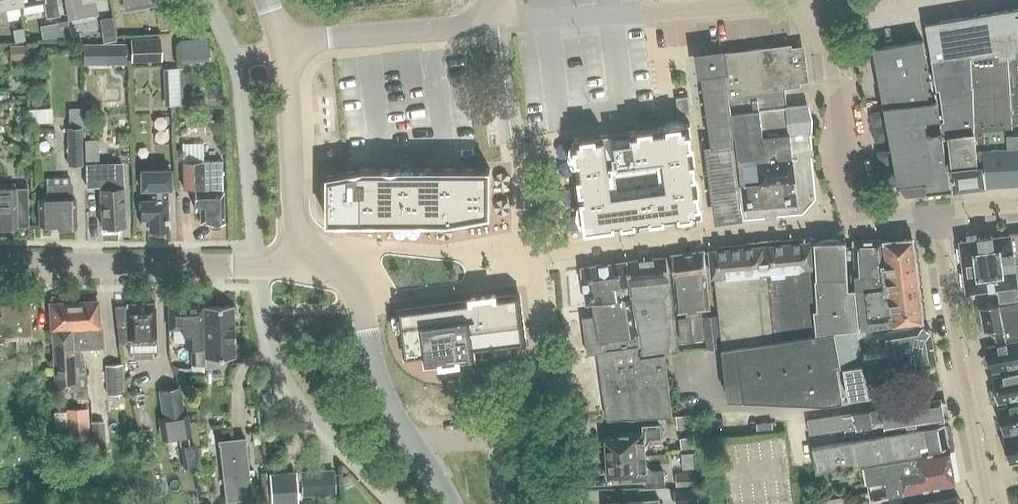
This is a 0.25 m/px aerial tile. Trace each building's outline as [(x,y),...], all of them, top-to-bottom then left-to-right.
[(18,6),(17,0),(0,0),(0,26),(7,25),(4,8),(18,6)] [(18,6),(42,1),(45,18),(59,16),(56,0),(17,0),(18,6)] [(68,20),(74,19),(71,0),(64,0),(68,20)] [(74,19),(97,15),(94,0),(71,0),(74,19)] [(125,10),(152,5),(152,0),(123,0),(125,10)] [(1017,47),(1017,9),(926,24),(932,63),(971,57),(998,52),(999,57),(1008,56),(1016,54),(1016,48),(1017,47)] [(68,21),(57,23),(60,39),(71,37),(68,21)] [(102,33),(104,42),(115,40),(114,31),(102,33)] [(209,56),(208,37),(179,40),(181,59),(209,56)] [(159,59),(158,39),(130,40),(131,60),(159,59)] [(905,193),(907,193),(914,192),(918,192),(918,191),(925,191),(953,188),(949,161),(945,161),(944,153),(937,101),(934,76),(929,77),(923,39),(874,48),(899,184),(900,186),(905,191),(905,193)] [(125,42),(81,43),(82,65),(125,63),(125,42)] [(24,59),(24,45),(10,45),(10,60),(24,59)] [(725,51),(731,93),(798,84),(797,73),(807,71),(805,57),(803,58),(801,46),(770,50),(770,45),(725,51)] [(1012,128),(1015,182),(1017,182),(1017,47),(1016,48),(1016,54),(1008,56),(1012,128)] [(723,51),(699,54),(713,146),(706,147),(714,211),(718,210),(718,212),(739,210),(738,208),(742,208),(723,51)] [(985,172),(987,184),(1015,182),(1012,128),(1008,56),(999,57),(998,52),(971,57),(975,130),(978,165),(983,165),(985,172)] [(951,152),(955,188),(956,188),(957,188),(958,188),(984,185),(985,185),(986,185),(987,184),(985,172),(983,165),(978,165),(975,130),(971,57),(932,63),(933,70),(937,69),(941,100),(937,101),(944,153),(951,152)] [(801,131),(806,121),(805,112),(797,103),(787,105),(784,86),(730,93),(743,201),(744,207),(803,202),(806,199),(798,131),(801,131)] [(677,114),(689,112),(687,94),(675,96),(677,114)] [(81,164),(80,128),(83,128),(82,107),(69,108),(69,129),(66,129),(68,165),(81,164)] [(30,108),(30,117),(50,118),(50,109),(30,108)] [(26,119),(26,110),(17,110),(17,119),(26,119)] [(170,116),(162,116),(162,125),(170,125),(170,116)] [(690,124),(575,139),(587,230),(703,214),(690,124)] [(98,139),(85,140),(85,163),(99,163),(98,139)] [(221,160),(182,161),(182,189),(196,189),(196,194),(194,194),(194,211),(199,211),(200,224),(207,224),(209,228),(218,228),(220,223),(221,223),(221,181),(221,160)] [(123,162),(86,164),(86,186),(100,186),(102,227),(106,226),(108,229),(114,229),(116,226),(125,225),(123,162)] [(329,176),(329,221),(449,221),(490,214),(490,169),(366,169),(329,176)] [(170,189),(169,170),(139,170),(140,190),(148,189),(149,200),(140,200),(141,226),(149,226),(149,230),(167,230),(166,189),(170,189)] [(47,178),(47,186),(48,200),(39,200),(40,224),(60,224),(60,227),(76,226),(75,200),(71,200),(71,177),(47,178)] [(26,188),(0,189),(0,226),(27,225),(26,188)] [(961,246),(967,292),(998,288),(999,299),(1017,297),(1016,287),(1017,287),(1017,285),(1012,234),(1012,233),(1010,233),(1010,234),(965,239),(966,241),(962,245),(961,246)] [(917,276),(913,238),(884,240),(886,261),(878,262),(879,279),(877,280),(877,285),(858,288),(859,326),(922,319),(919,296),(917,276)] [(886,261),(884,240),(854,240),(855,274),(853,274),(854,287),(858,286),(858,288),(877,285),(877,280),(879,279),(878,262),(886,261)] [(714,278),(724,347),(730,396),(827,403),(842,399),(836,365),(839,364),(834,331),(815,332),(812,306),(816,305),(813,245),(813,241),(708,251),(711,277),(714,278)] [(847,287),(846,241),(836,241),(831,241),(826,241),(815,242),(815,245),(818,306),(814,307),(817,330),(859,326),(858,288),(858,286),(856,286),(854,287),(847,287)] [(706,276),(703,251),(671,255),(677,312),(686,311),(687,317),(678,318),(681,342),(705,340),(701,309),(708,308),(705,277),(706,276)] [(643,355),(678,350),(669,280),(670,280),(667,256),(627,260),(627,261),(626,261),(629,284),(631,284),(633,302),(635,302),(643,355)] [(669,416),(663,353),(637,356),(636,347),(639,346),(630,295),(624,296),(623,286),(629,285),(629,284),(626,261),(582,267),(587,303),(592,303),(593,316),(581,317),(586,354),(596,353),(605,419),(669,416)] [(472,300),(401,310),(401,314),(403,331),(407,357),(426,354),(428,364),(443,362),(460,360),(475,358),(474,348),(525,341),(522,314),(519,294),(514,295),(496,297),(496,295),(472,298),(472,300)] [(80,327),(84,327),(86,349),(103,348),(102,327),(99,327),(97,302),(73,303),(73,323),(80,323),(80,327)] [(999,307),(998,302),(978,306),(983,329),(992,327),(995,340),(1017,335),(1017,303),(999,307)] [(86,349),(84,327),(80,327),(80,323),(73,323),(73,303),(50,304),(51,331),(72,329),(75,367),(78,366),(79,377),(83,377),(85,377),(84,360),(81,360),(80,349),(86,349)] [(115,308),(119,344),(130,343),(131,354),(135,358),(154,357),(157,353),(156,325),(155,303),(127,305),(127,307),(115,308)] [(232,305),(202,306),(205,368),(214,368),(217,366),(220,364),(221,361),(221,358),(234,357),(232,305)] [(203,364),(202,330),(201,306),(168,308),(169,329),(185,328),(186,349),(191,349),(192,365),(203,364)] [(708,346),(722,345),(718,314),(705,316),(708,346)] [(935,362),(930,329),(922,324),(887,330),(887,333),(846,340),(847,342),(843,343),(844,354),(843,355),(845,365),(843,366),(849,397),(868,395),(866,379),(877,377),(881,381),(887,380),(889,375),(895,374),(900,368),(907,367),(909,377),(926,374),(925,372),(924,364),(935,362)] [(78,366),(75,367),(72,329),(51,331),(55,392),(72,391),(72,397),(76,400),(80,400),(80,403),(85,403),(89,402),(88,389),(86,389),(85,377),(83,377),(79,377),(78,366)] [(1017,366),(1017,341),(987,347),(989,354),(991,355),(992,362),(991,365),(992,371),(1017,366)] [(107,395),(123,394),(121,365),(105,366),(107,395)] [(993,378),(998,402),(1017,398),(1017,373),(993,378)] [(179,388),(159,391),(164,418),(183,415),(180,397),(179,388)] [(944,420),(941,399),(881,408),(882,408),(870,410),(855,412),(807,419),(809,434),(856,427),(857,433),(872,431),(872,430),(944,420)] [(1017,430),(1017,405),(1000,409),(1004,433),(1017,430)] [(88,409),(66,410),(67,436),(89,435),(88,409)] [(103,422),(91,423),(92,447),(104,446),(103,422)] [(945,423),(812,447),(816,470),(949,447),(945,423)] [(608,451),(608,456),(645,454),(644,438),(660,437),(659,424),(643,426),(643,430),(615,432),(616,438),(603,439),(604,451),(608,451)] [(1005,437),(1010,462),(1017,461),(1017,434),(1005,437)] [(694,447),(693,436),(680,438),(681,449),(694,447)] [(244,439),(218,442),(224,501),(251,499),(244,439)] [(950,449),(864,464),(871,498),(956,483),(950,449)] [(682,453),(683,468),(694,467),(693,452),(682,453)] [(604,461),(605,473),(618,472),(619,479),(646,477),(647,484),(663,483),(662,470),(646,472),(645,454),(608,456),(608,461),(604,461)] [(335,470),(319,471),(320,495),(336,494),(335,470)] [(694,471),(674,473),(675,486),(695,484),(694,471)] [(169,477),(171,493),(196,488),(193,472),(169,477)] [(272,503),(298,503),(296,472),(270,474),(272,503)] [(672,491),(673,503),(698,503),(697,489),(672,491)]
